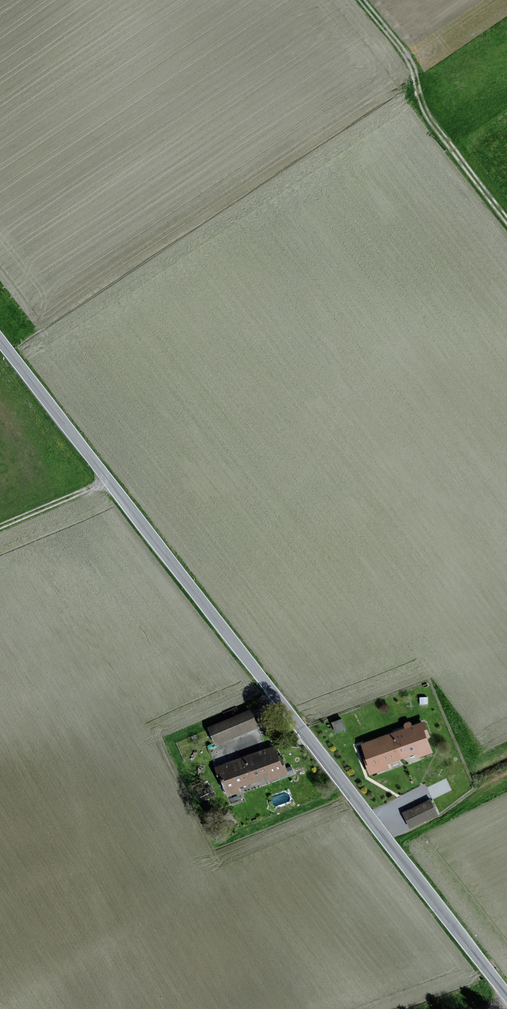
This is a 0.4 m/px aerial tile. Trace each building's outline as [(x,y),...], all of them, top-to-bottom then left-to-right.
[(253,710),(213,727),(220,743),(260,726),(253,710)] [(427,721),(418,724),(397,732),(405,757),(419,752),(421,755),(434,751),(428,735),(431,734),(427,721)] [(391,767),(389,763),(405,757),(397,732),(365,743),(369,753),(366,754),(373,773),(391,767)] [(277,745),(217,766),(223,781),(226,780),(231,793),(290,773),(287,765),(284,766),(277,745)] [(438,813),(432,800),(406,812),(412,825),(438,813)]
